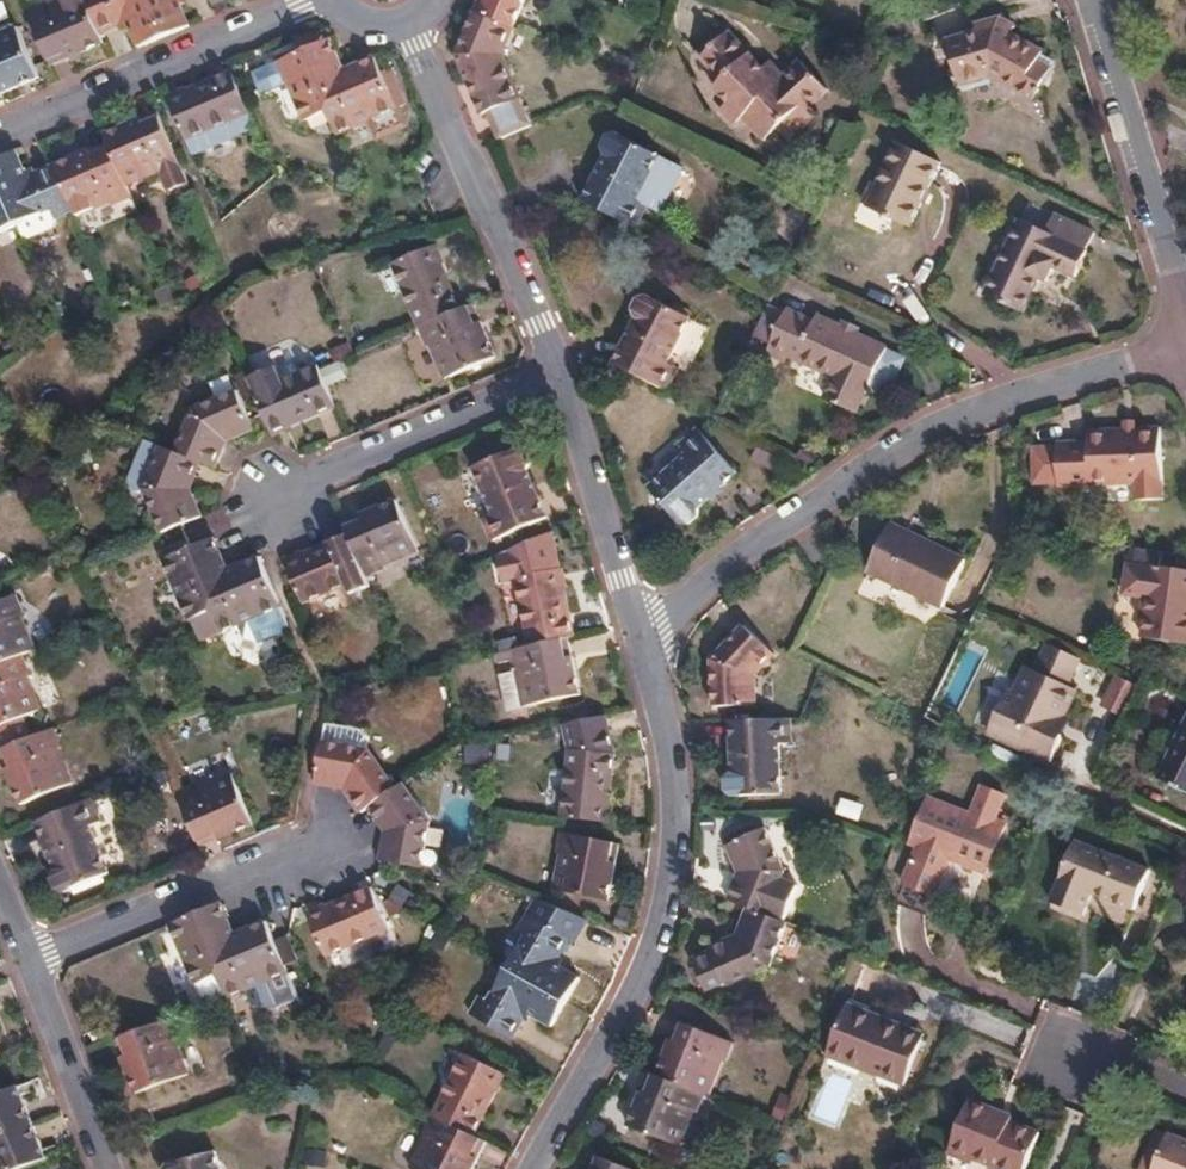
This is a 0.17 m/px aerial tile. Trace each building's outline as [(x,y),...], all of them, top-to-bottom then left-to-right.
[(28,10),(51,61),(104,39),(101,30),(87,0),(59,0),(50,4),(46,3),(28,10)] [(101,30),(119,21),(131,27),(139,45),(167,33),(152,0),(87,0),(101,30)] [(167,33),(192,22),(183,3),(184,0),(152,0),(167,33)] [(472,8),(510,23),(519,0),(475,0),(472,8)] [(510,23),(472,8),(454,50),(480,111),(485,109),(519,95),(499,49),(510,23)] [(948,40),(953,58),(964,55),(969,70),(988,65),(1033,84),(1048,54),(1034,49),(1037,43),(1009,30),(1010,24),(995,17),(976,23),(978,31),(948,40)] [(5,91),(42,75),(19,23),(0,32),(0,81),(5,91)] [(329,114),(344,70),(332,41),(282,61),(308,122),(329,114)] [(964,55),(953,58),(958,73),(969,70),(964,55)] [(349,69),(344,70),(329,114),(337,135),(397,110),(377,61),(374,59),(349,69)] [(720,63),(702,98),(730,111),(726,121),(746,132),(743,138),(760,146),(764,139),(787,152),(796,135),(811,143),(820,126),(814,123),(832,86),(796,69),(783,94),(720,63)] [(233,70),(169,98),(192,151),(257,124),(233,70)] [(531,124),(519,95),(485,109),(498,138),(531,124)] [(109,142),(128,185),(160,171),(163,176),(182,167),(158,111),(106,134),(109,142)] [(600,146),(576,194),(629,221),(641,201),(652,206),(676,159),(623,132),(614,127),(602,129),(597,140),(600,146)] [(55,165),(73,206),(77,215),(110,200),(113,204),(132,196),(128,185),(109,142),(55,165)] [(899,142),(869,204),(909,223),(941,161),(899,142)] [(15,219),(51,205),(55,214),(73,206),(55,165),(35,173),(24,170),(15,150),(0,156),(0,184),(15,219)] [(15,219),(0,184),(0,225),(15,219)] [(1021,220),(987,294),(1023,311),(1039,277),(1049,281),(1055,269),(1077,279),(1090,252),(1086,251),(1094,232),(1055,214),(1047,232),(1021,220)] [(389,260),(416,321),(457,303),(429,242),(389,260)] [(630,313),(608,357),(660,384),(671,362),(662,357),(684,313),(644,292),(640,291),(632,295),(627,305),(630,313)] [(457,303),(416,321),(425,343),(430,341),(442,370),(491,349),(469,298),(457,303)] [(768,342),(767,346),(786,355),(831,375),(820,398),(851,412),(862,390),(866,391),(867,389),(875,372),(886,377),(889,379),(894,377),(901,362),(900,357),(885,350),(888,346),(816,313),(813,317),(786,305),(783,312),(767,304),(752,334),(768,342)] [(786,355),(767,346),(762,355),(764,358),(781,365),(786,355)] [(273,365),(279,379),(297,371),(291,357),(273,365)] [(279,379),(252,390),(260,411),(270,433),(333,405),(316,365),(315,363),(297,371),(279,379)] [(273,365),(246,376),(252,390),(279,379),(273,365)] [(875,372),(867,389),(875,393),(878,392),(886,377),(875,372)] [(170,448),(197,458),(212,464),(222,435),(249,425),(246,416),(231,386),(185,406),(170,448)] [(1087,438),(1056,439),(1056,444),(1057,461),(1059,478),(1059,483),(1131,479),(1133,498),(1161,496),(1155,424),(1086,428),(1087,438)] [(691,455),(652,490),(685,525),(694,525),(701,519),(701,511),(740,475),(699,430),(682,446),(691,455)] [(142,487),(157,443),(143,437),(126,481),(129,489),(135,491),(142,487)] [(513,439),(471,458),(489,505),(483,508),(492,531),(547,509),(526,463),(529,454),(524,443),(513,439)] [(170,448),(157,443),(142,487),(160,531),(180,523),(195,516),(185,492),(197,458),(170,448)] [(1057,461),(1056,444),(1032,446),(1035,480),(1059,478),(1057,461)] [(346,532),(365,573),(385,565),(385,560),(417,546),(395,495),(342,518),(346,532)] [(888,519),(866,564),(938,601),(960,557),(888,519)] [(346,532),(285,558),(303,600),(343,583),(348,594),(369,585),(365,573),(346,532)] [(207,608),(218,632),(279,605),(258,555),(225,569),(212,538),(191,547),(160,560),(184,617),(207,608)] [(1121,592),(1145,596),(1140,635),(1185,641),(1185,569),(1150,563),(1149,566),(1125,563),(1121,592)] [(531,641),(569,633),(573,632),(557,566),(516,575),(531,641)] [(17,653),(29,648),(15,613),(17,610),(9,594),(0,598),(0,660),(17,653)] [(710,655),(707,666),(708,698),(709,704),(749,701),(749,671),(765,653),(736,626),(710,655)] [(531,641),(497,649),(498,658),(514,655),(516,666),(502,670),(511,706),(582,691),(569,633),(531,641)] [(1087,658),(1053,643),(1039,673),(1031,671),(1019,697),(1013,694),(994,733),(1057,762),(1069,735),(1061,731),(1068,716),(1081,689),(1074,686),(1087,658)] [(17,653),(0,660),(0,724),(35,710),(21,675),(25,673),(17,653)] [(1122,711),(1134,683),(1117,675),(1104,704),(1122,711)] [(1181,705),(1145,778),(1185,799),(1185,707),(1181,705)] [(567,748),(610,752),(605,711),(570,719),(572,736),(566,737),(567,748)] [(785,714),(727,718),(729,770),(723,778),(724,787),(732,794),(779,792),(777,741),(787,741),(785,714)] [(1061,731),(1069,735),(1077,720),(1068,716),(1061,731)] [(572,736),(570,719),(564,720),(566,737),(572,736)] [(0,747),(0,766),(15,803),(19,803),(27,823),(30,822),(57,810),(49,790),(66,784),(52,749),(57,747),(48,727),(0,747)] [(325,747),(363,755),(366,740),(364,736),(329,729),(325,747)] [(491,763),(491,745),(465,745),(465,763),(491,763)] [(363,755),(325,747),(318,787),(345,793),(362,819),(370,815),(375,822),(389,844),(383,865),(423,877),(436,831),(408,788),(397,796),(369,756),(363,755)] [(567,748),(560,815),(604,819),(610,752),(567,748)] [(176,796),(197,848),(251,825),(231,777),(197,791),(195,787),(176,796)] [(915,841),(899,880),(919,889),(931,894),(947,856),(983,871),(1003,822),(992,818),(1003,793),(980,783),(967,814),(926,796),(908,838),(915,841)] [(57,810),(30,822),(50,869),(48,877),(53,890),(62,891),(103,873),(84,826),(95,821),(85,798),(57,810)] [(838,816),(862,821),(865,804),(841,799),(838,816)] [(556,850),(549,884),(603,896),(616,839),(558,827),(553,849),(556,850)] [(728,898),(748,907),(769,914),(783,879),(786,871),(767,828),(728,845),(738,870),(728,898)] [(1094,888),(1134,906),(1150,867),(1079,837),(1053,897),(1085,910),(1094,888)] [(1150,867),(1134,906),(1153,914),(1168,875),(1150,867)] [(783,879),(769,914),(785,921),(800,885),(783,879)] [(368,889),(366,884),(305,910),(322,951),(384,925),(368,889)] [(523,935),(505,966),(563,999),(577,975),(563,967),(557,964),(562,953),(568,956),(574,952),(592,920),(538,897),(530,912),(521,908),(511,926),(523,935)] [(191,983),(217,972),(229,930),(218,904),(167,925),(191,983)] [(769,914),(748,907),(736,937),(711,947),(713,951),(694,960),(696,965),(691,968),(699,986),(704,983),(707,989),(726,980),(727,983),(769,965),(787,922),(785,921),(769,914)] [(229,930),(217,972),(226,994),(284,969),(273,942),(262,917),(229,930)] [(557,964),(563,967),(568,956),(562,953),(557,964)] [(563,999),(505,966),(487,999),(479,995),(469,1012),(509,1034),(522,1013),(529,1011),(550,1022),(563,999)] [(882,1016),(884,1011),(846,995),(827,1045),(902,1076),(920,1031),(882,1016)] [(922,1027),(884,1011),(882,1016),(920,1031),(922,1027)] [(170,1016),(113,1038),(136,1092),(187,1072),(175,1040),(175,1030),(170,1016)] [(658,1072),(705,1092),(709,1093),(722,1061),(725,1061),(733,1043),(732,1040),(680,1021),(658,1072)] [(464,1049),(433,1109),(475,1130),(505,1070),(464,1049)] [(658,1072),(651,1070),(630,1123),(679,1144),(693,1111),(696,1111),(705,1092),(658,1072)] [(27,1119),(12,1082),(0,1087),(0,1130),(27,1119)] [(949,1144),(974,1155),(1006,1168),(1020,1168),(1037,1127),(1007,1114),(991,1108),(993,1103),(969,1093),(949,1144)] [(991,1108),(1007,1114),(1008,1110),(993,1103),(991,1108)] [(433,1109),(422,1130),(426,1132),(410,1163),(422,1168),(468,1168),(485,1136),(475,1130),(433,1109)] [(0,1130),(0,1168),(8,1168),(40,1155),(27,1119),(0,1130)] [(1155,1168),(1185,1168),(1185,1137),(1163,1127),(1154,1148),(1163,1152),(1155,1168)] [(974,1155),(949,1144),(947,1149),(972,1160),(974,1155)] [(1163,1152),(1154,1148),(1145,1168),(1155,1168),(1163,1152)] [(166,1168),(219,1168),(213,1149),(167,1163),(166,1168)] [(599,1155),(594,1168),(634,1168),(599,1155)]
